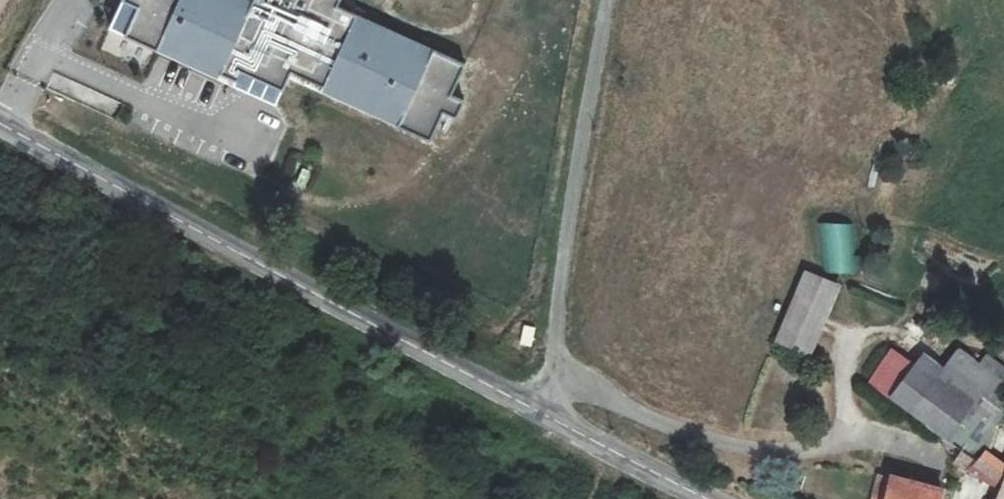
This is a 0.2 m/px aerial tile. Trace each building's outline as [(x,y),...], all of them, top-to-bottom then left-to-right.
[(134,2),(121,30),(152,45),(154,41),(232,77),(236,67),(277,86),(286,68),(395,119),(393,124),(425,139),(438,110),(451,116),(458,100),(445,94),(460,63),(333,4),(335,0),(129,0),(134,2)] [(808,354),(838,288),(807,274),(777,340),(808,354)] [(525,327),(521,344),(531,347),(535,330),(525,327)] [(1003,416),(1003,368),(989,356),(980,368),(960,350),(944,370),(924,355),(915,366),(893,350),(870,382),(961,452),(975,463),(985,450),(1003,416)] [(985,450),(975,463),(961,452),(951,466),(960,474),(969,463),(1002,489),(998,498),(1003,498),(1003,464),(985,450)] [(941,487),(891,474),(890,478),(878,475),(872,498),(877,498),(938,498),(941,487)]
